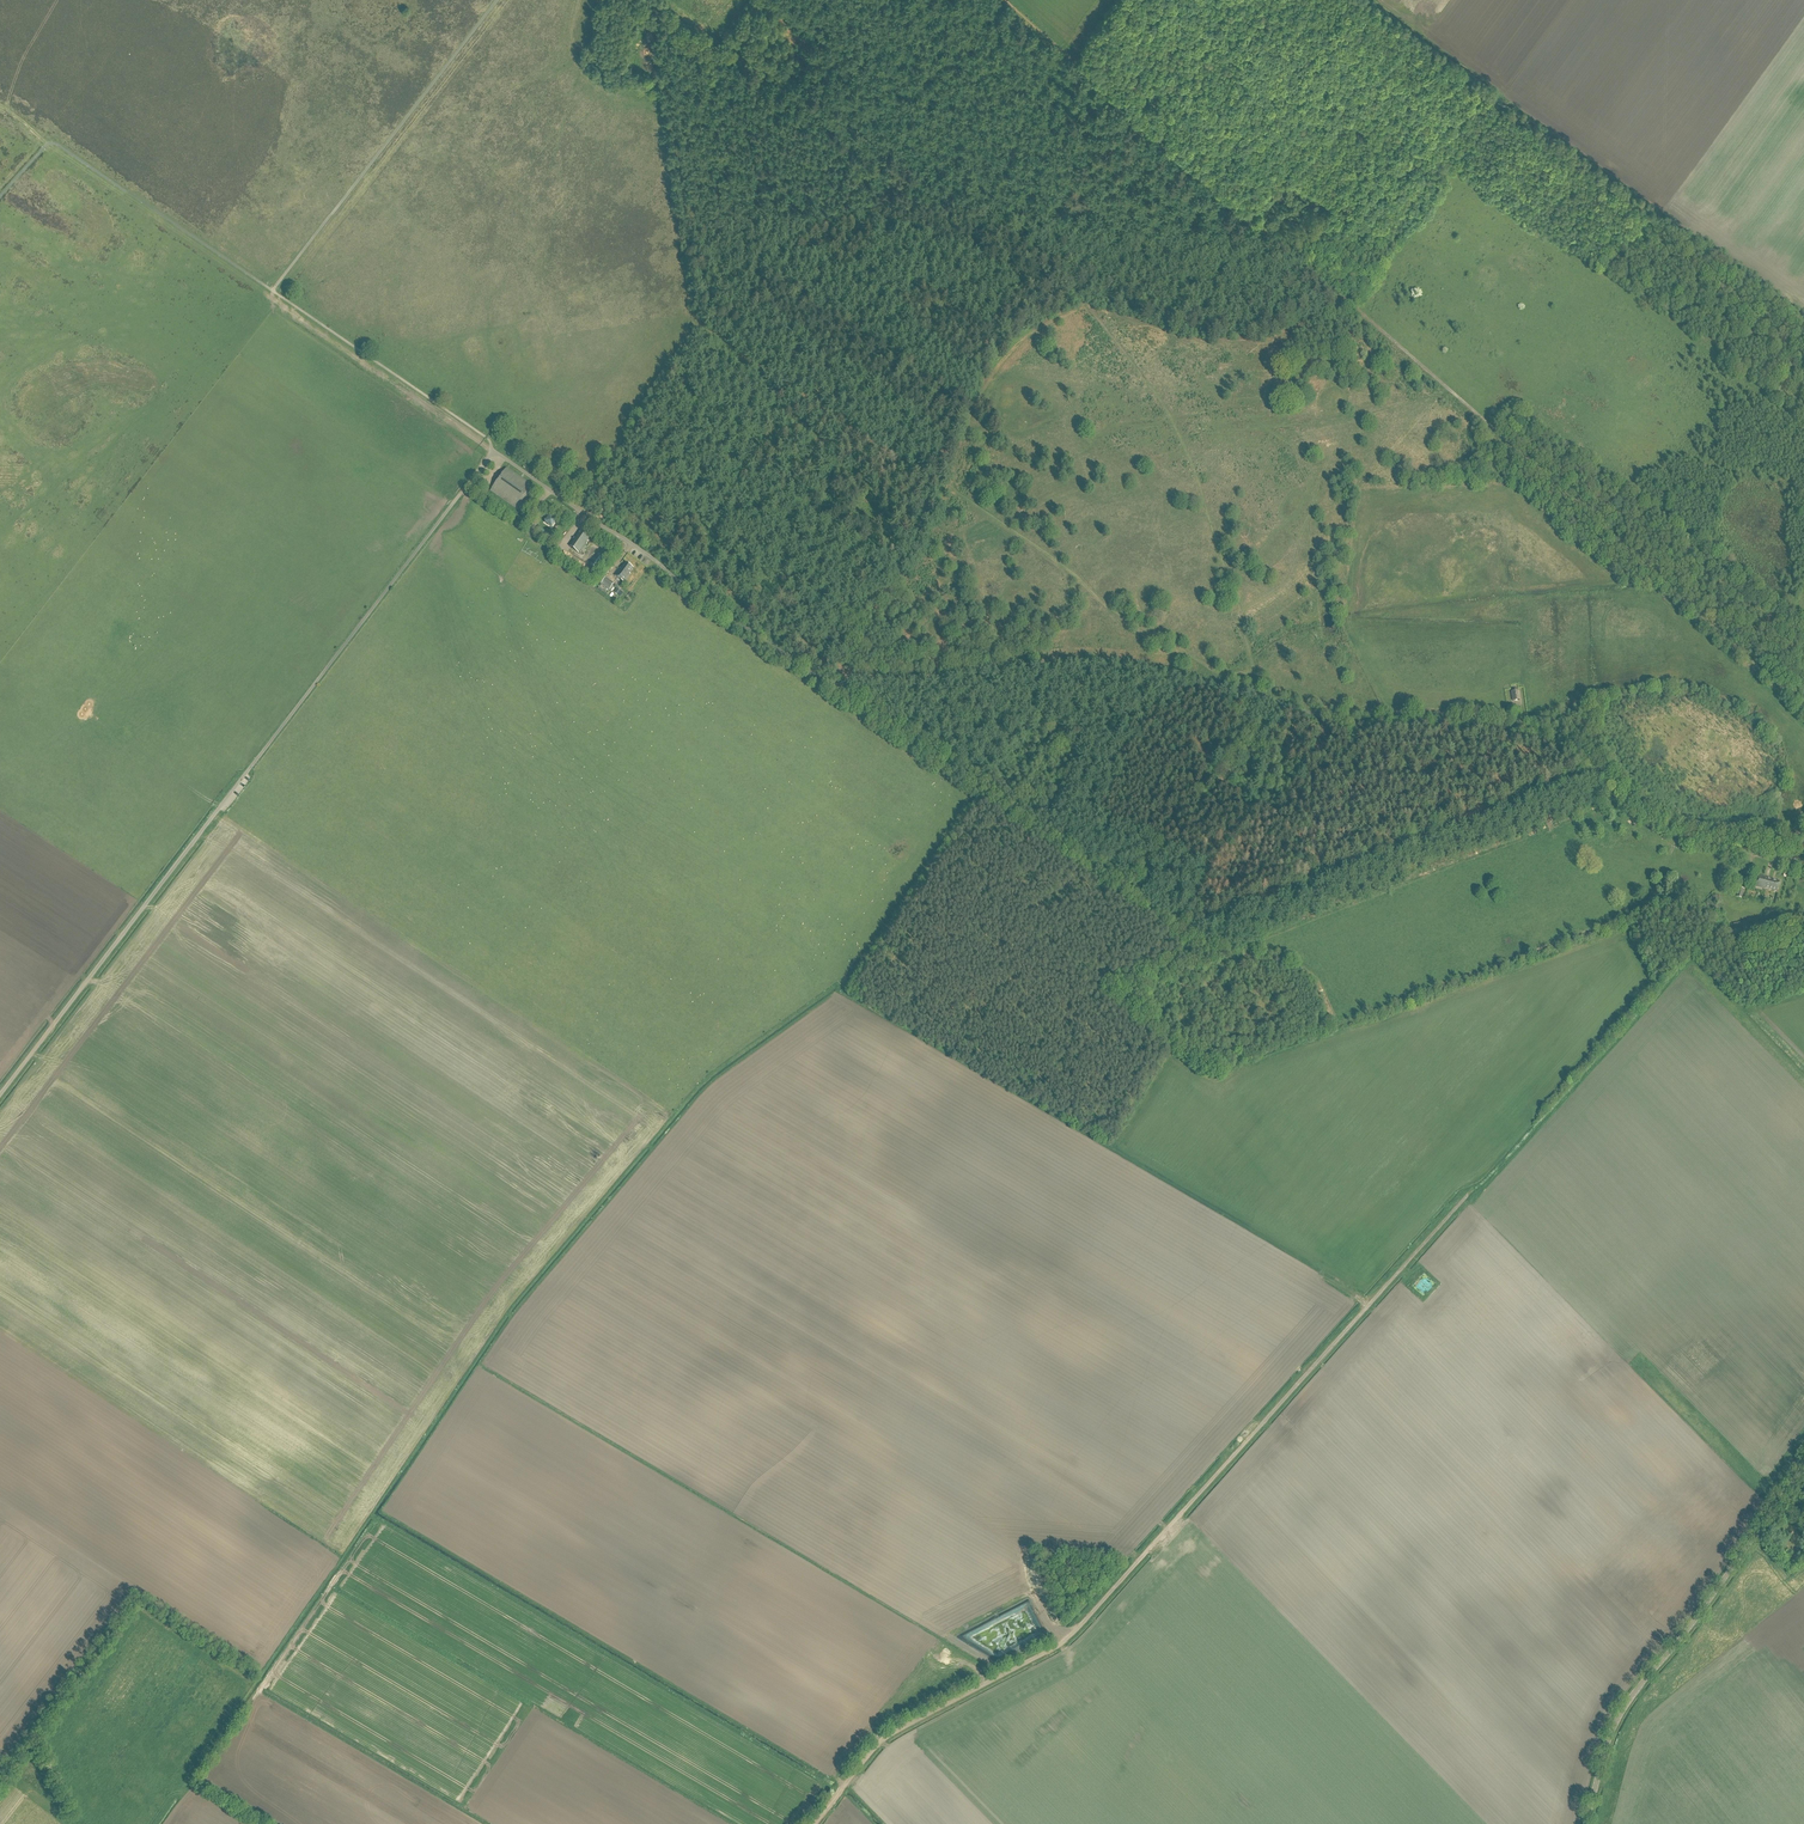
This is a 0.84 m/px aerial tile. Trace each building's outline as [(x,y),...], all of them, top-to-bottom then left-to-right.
[(520,511),(535,489),(507,469),(491,491),(520,511)] [(552,528),(558,519),(552,515),(545,524),(552,528)] [(579,554),(590,538),(581,532),(570,547),(579,554)] [(519,538),(512,550),(519,554),(526,543),(519,538)] [(630,574),(634,569),(625,563),(621,569),(620,568),(614,576),(625,584),(631,575),(630,574)] [(610,590),(614,584),(605,578),(601,584),(610,590)] [(1513,702),(1520,700),(1519,691),(1511,692),(1513,702)] [(1777,892),(1780,882),(1765,878),(1765,877),(1757,875),(1754,887),(1765,890),(1766,889),(1777,892)] [(1730,1572),(1726,1577),(1731,1581),(1735,1576),(1730,1572)] [(1625,1685),(1630,1690),(1636,1685),(1631,1680),(1625,1685)] [(870,1740),(865,1744),(868,1748),(873,1743),(870,1740)]
